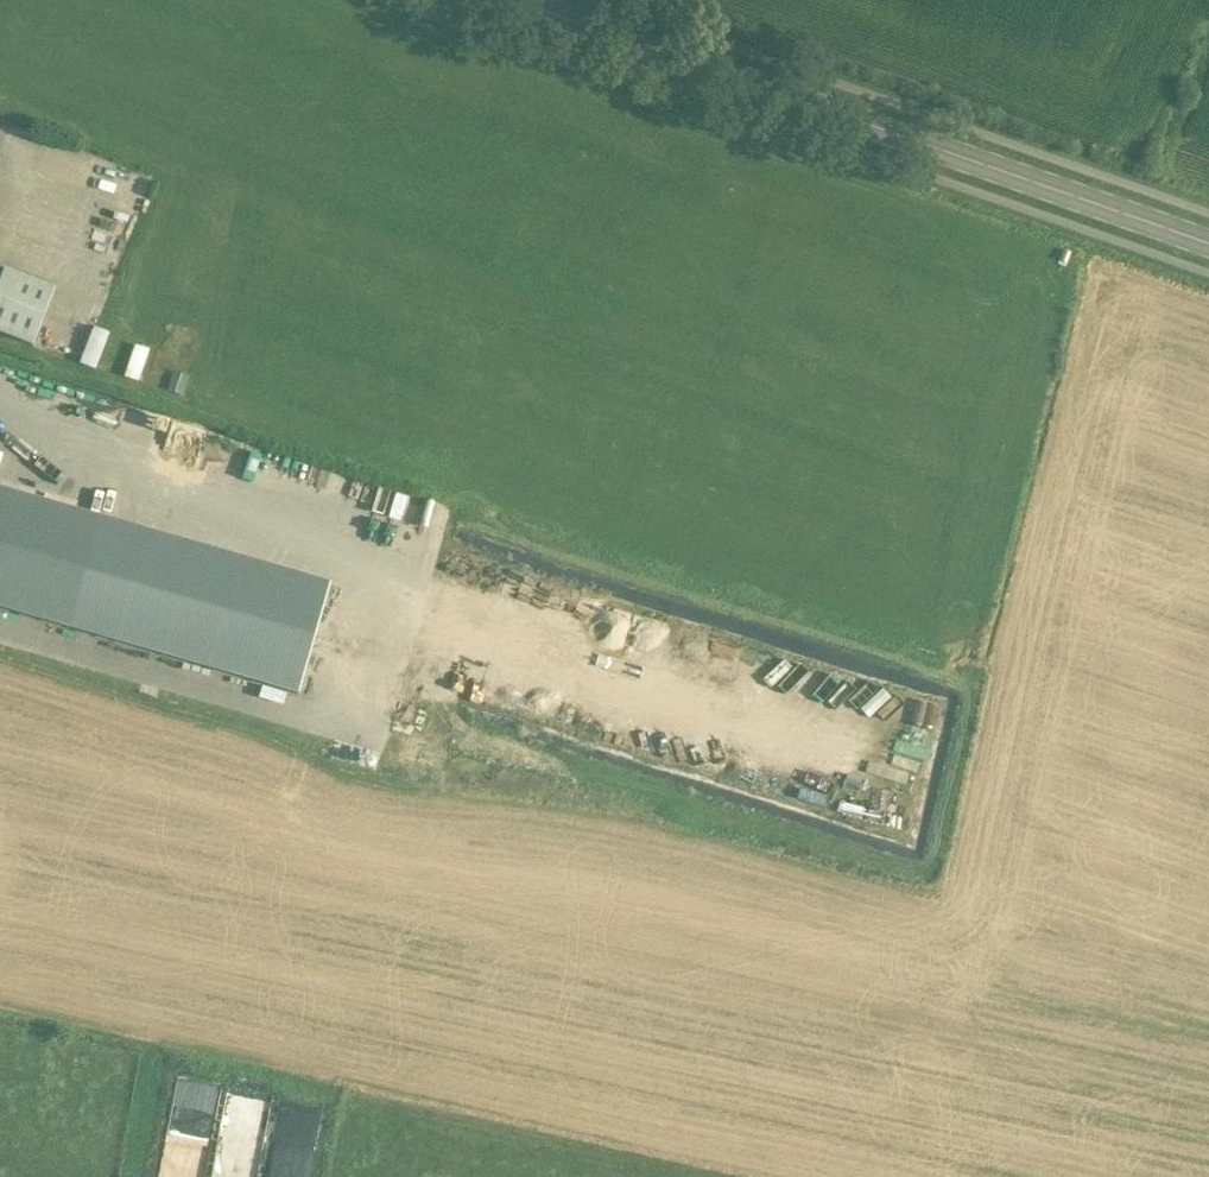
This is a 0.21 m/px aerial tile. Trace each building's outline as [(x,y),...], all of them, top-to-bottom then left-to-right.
[(0,279),(0,333),(33,346),(56,286),(5,266),(0,279)] [(95,367),(109,331),(93,325),(78,361),(95,367)] [(188,378),(173,373),(167,390),(182,395),(188,378)] [(71,627),(103,516),(0,486),(0,607),(71,627)] [(265,1126),(266,1103),(225,1102),(224,1124),(265,1126)]
